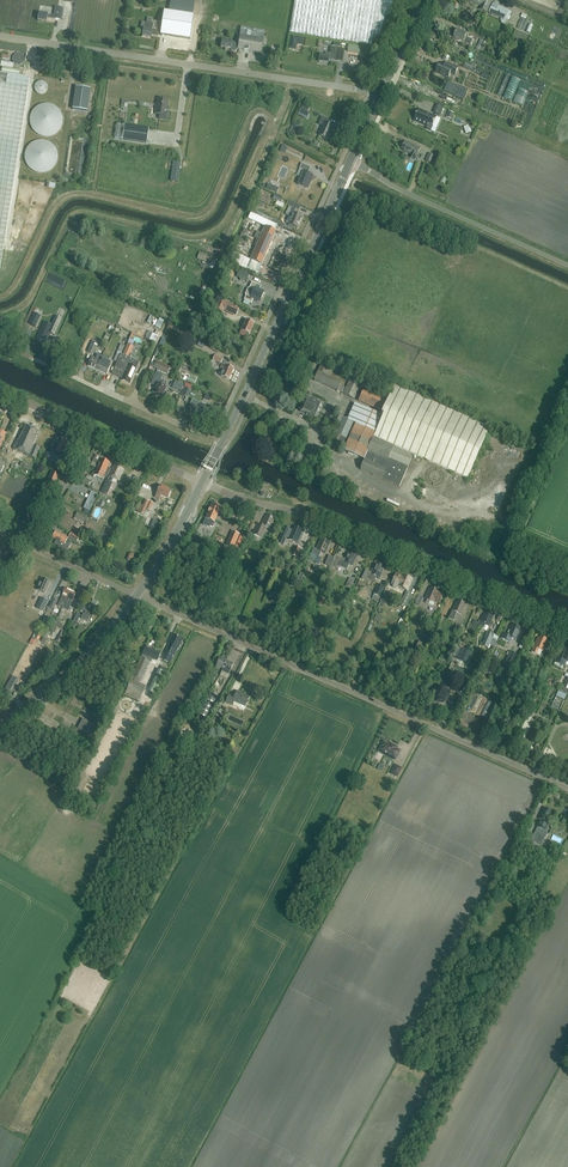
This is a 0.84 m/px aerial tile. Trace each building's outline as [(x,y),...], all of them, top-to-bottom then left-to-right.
[(394,15),(396,0),(295,0),(290,31),(301,33),(340,39),(340,40),(343,40),(373,45),(375,37),(382,38),(386,17),(393,18),(394,15)] [(474,0),(473,2),(481,5),(480,9),(487,13),(491,3),(487,1),(488,0),(473,0),(474,0)] [(505,20),(510,10),(494,3),(489,12),(505,20)] [(61,20),(63,8),(56,7),(54,16),(48,15),(39,14),(38,21),(47,22),(48,18),(61,20)] [(190,39),(193,23),(194,15),(164,11),(163,14),(160,35),(190,39)] [(524,31),(529,21),(522,18),(517,28),(524,31)] [(143,29),(142,36),(151,37),(152,35),(157,36),(159,36),(159,35),(161,22),(160,22),(152,21),(152,23),(147,23),(146,29),(143,29)] [(261,53),(263,45),(265,46),(266,38),(264,38),(265,31),(241,27),(238,44),(231,42),(222,41),(221,48),(231,49),(231,50),(232,51),(235,51),(236,51),(236,49),(261,53)] [(471,45),(473,39),(467,36),(468,34),(458,30),(454,37),(464,42),(471,45)] [(296,49),(297,43),(298,37),(291,36),(289,48),(295,49),(295,50),(296,50),(296,49)] [(483,52),(487,42),(481,39),(476,49),(483,52)] [(343,62),(344,50),(337,49),(331,48),(330,54),(326,53),(326,56),(320,55),(319,62),(328,64),(329,60),(343,62)] [(446,63),(445,67),(440,65),(436,73),(449,78),(451,73),(455,75),(458,68),(452,65),(446,63)] [(493,93),(502,73),(498,71),(488,91),(493,93)] [(0,73),(0,269),(29,78),(0,73)] [(496,95),(500,97),(510,76),(505,74),(496,95)] [(512,77),(503,98),(512,102),(521,81),(512,77)] [(36,91),(48,93),(49,83),(44,82),(45,81),(38,80),(36,91)] [(448,82),(444,91),(454,96),(459,86),(448,82)] [(87,112),(90,89),(75,86),(71,109),(87,112)] [(157,110),(156,115),(160,115),(159,119),(168,120),(169,113),(166,113),(168,101),(158,100),(158,105),(156,105),(156,110),(157,110)] [(39,105),(32,111),(31,121),(35,129),(38,133),(28,138),(28,144),(29,146),(34,141),(41,138),(50,139),(54,143),(58,141),(55,138),(57,136),(65,129),(66,118),(61,109),(56,103),(45,102),(39,105)] [(416,114),(414,119),(415,120),(414,121),(428,127),(427,129),(431,131),(433,126),(437,117),(420,109),(417,115),(416,114)] [(329,120),(322,116),(318,124),(323,126),(319,135),(327,139),(333,126),(328,124),(330,120),(329,120)] [(296,135),(299,126),(294,124),(291,134),(296,135)] [(147,143),(149,129),(125,125),(123,140),(147,143)] [(421,148),(407,141),(406,141),(406,142),(405,142),(403,148),(405,149),(404,151),(411,154),(410,158),(416,160),(418,156),(421,148)] [(426,161),(432,163),(435,156),(430,153),(426,161)] [(408,169),(412,171),(416,162),(412,160),(408,169)] [(173,162),(171,181),(178,182),(181,163),(173,162)] [(310,167),(302,164),(296,176),(301,178),(298,184),(308,189),(313,176),(307,173),(310,167)] [(267,188),(277,193),(279,189),(269,184),(267,188)] [(297,228),(302,217),(296,215),(298,210),(289,206),(285,214),(289,215),(288,216),(292,217),(289,224),(297,228)] [(247,223),(260,229),(264,222),(251,215),(247,223)] [(250,260),(261,265),(276,231),(265,227),(263,230),(262,230),(261,233),(257,232),(255,238),(258,239),(254,246),(256,247),(250,260)] [(245,258),(241,268),(257,275),(261,265),(250,260),(245,258)] [(240,269),(236,277),(247,281),(250,274),(240,269)] [(255,288),(257,284),(252,282),(249,289),(248,288),(245,295),(246,296),(244,300),(252,303),(254,299),(260,302),(264,293),(255,288)] [(36,309),(41,311),(46,300),(42,298),(36,309)] [(221,301),(216,309),(222,312),(226,304),(221,301)] [(34,313),(29,324),(36,327),(41,316),(34,313)] [(44,322),(35,341),(38,342),(37,344),(44,347),(47,340),(47,341),(50,334),(55,336),(62,319),(61,320),(55,318),(56,316),(55,316),(51,326),(44,323),(45,322),(44,322)] [(152,316),(147,324),(156,329),(160,321),(152,316)] [(249,335),(254,324),(246,320),(241,331),(249,335)] [(88,352),(94,355),(98,344),(92,342),(88,352)] [(121,354),(117,362),(118,362),(112,374),(123,379),(122,380),(130,384),(140,363),(130,358),(132,355),(130,354),(134,347),(128,344),(123,355),(121,354)] [(121,354),(125,346),(121,344),(114,360),(117,362),(121,354)] [(101,360),(103,356),(98,354),(96,358),(92,357),(91,359),(88,366),(97,370),(101,360)] [(103,355),(103,356),(101,360),(97,370),(107,374),(112,364),(108,362),(110,358),(103,355)] [(154,367),(167,374),(170,367),(157,361),(154,367)] [(229,380),(234,369),(222,364),(221,368),(224,369),(221,376),(229,380)] [(342,393),(345,388),(340,386),(341,383),(329,377),(332,370),(321,366),(314,380),(338,391),(342,393)] [(152,381),(151,383),(157,385),(153,393),(159,395),(158,396),(161,397),(161,396),(162,397),(166,387),(163,386),(165,381),(161,380),(163,375),(156,372),(152,381)] [(354,399),(361,384),(350,379),(343,394),(354,399)] [(175,382),(172,388),(179,391),(179,390),(181,391),(183,386),(175,382)] [(490,428),(394,386),(388,400),(364,389),(359,401),(383,412),(381,415),(354,403),(347,419),(336,414),(333,422),(338,425),(334,433),(336,434),(333,441),(343,445),(346,439),(348,439),(343,450),(364,459),(364,460),(365,460),(360,469),(399,487),(413,454),(467,479),(490,428)] [(188,398),(192,390),(185,387),(181,395),(188,398)] [(317,419),(324,403),(307,396),(303,406),(302,410),(303,413),(306,414),(306,415),(317,419)] [(190,398),(187,405),(191,407),(189,411),(198,416),(199,416),(203,418),(207,411),(201,408),(203,404),(190,398)] [(35,459),(40,448),(34,445),(37,438),(36,438),(39,431),(26,425),(20,438),(17,440),(13,449),(35,459)] [(53,449),(48,460),(58,464),(61,458),(63,455),(65,456),(70,445),(60,441),(56,450),(53,449)] [(98,467),(109,472),(111,469),(108,467),(110,463),(109,463),(109,462),(107,461),(107,462),(101,459),(100,461),(99,465),(98,467)] [(107,481),(111,483),(112,482),(116,484),(118,480),(123,471),(120,470),(121,468),(116,466),(116,468),(113,467),(107,481)] [(109,473),(109,472),(98,467),(97,468),(94,475),(103,479),(104,476),(107,477),(109,473)] [(54,487),(59,475),(52,472),(47,483),(54,487)] [(107,495),(110,487),(104,485),(101,492),(107,495)] [(167,499),(171,491),(160,486),(157,494),(155,497),(159,499),(160,495),(167,499)] [(83,508),(90,511),(98,495),(91,492),(83,508)] [(146,499),(143,506),(140,513),(144,515),(146,509),(150,511),(154,503),(146,499)] [(214,522),(221,508),(213,504),(206,518),(206,519),(204,524),(209,526),(210,525),(212,526),(214,522)] [(84,521),(86,516),(78,512),(74,518),(79,521),(80,519),(84,521)] [(237,522),(240,516),(234,514),(231,519),(237,522)] [(273,517),(268,515),(267,517),(265,516),(261,525),(258,524),(253,534),(262,538),(267,528),(270,529),(275,520),(272,519),(273,517)] [(295,529),(293,528),(292,530),(290,530),(291,529),(285,526),(277,542),(283,545),(287,537),(288,538),(288,539),(298,543),(303,532),(300,531),(301,529),(296,527),(295,529)] [(63,548),(65,544),(68,538),(56,532),(53,538),(57,540),(55,544),(60,546),(63,548)] [(77,541),(79,537),(71,533),(69,537),(77,541)] [(325,553),(330,543),(321,538),(316,549),(314,548),(311,554),(311,553),(309,559),(319,563),(321,558),(319,557),(321,552),(325,553)] [(236,542),(229,539),(227,545),(233,548),(236,542)] [(334,558),(331,566),(337,569),(338,566),(347,569),(349,564),(353,566),(358,555),(348,550),(344,559),(335,556),(334,558)] [(331,566),(334,558),(330,556),(326,564),(331,566)] [(380,578),(385,567),(375,562),(371,572),(365,569),(361,578),(366,580),(367,579),(373,582),(376,576),(380,578)] [(404,577),(396,574),(392,584),(407,590),(412,579),(405,576),(404,577)] [(45,593),(50,582),(42,578),(37,590),(45,593)] [(347,584),(346,587),(350,589),(351,586),(354,580),(349,578),(347,584)] [(380,597),(384,587),(378,584),(374,594),(380,597)] [(71,591),(71,590),(66,588),(58,606),(63,608),(64,605),(64,606),(66,602),(71,591)] [(437,590),(432,588),(431,589),(429,589),(425,598),(427,599),(426,602),(433,606),(435,601),(440,603),(443,595),(437,592),(437,590)] [(66,602),(64,606),(68,607),(69,604),(71,605),(76,593),(71,590),(71,591),(66,602)] [(278,601),(281,595),(272,590),(269,597),(278,601)] [(405,605),(410,594),(406,592),(402,600),(401,603),(405,605)] [(42,598),(39,604),(41,606),(40,610),(43,611),(48,601),(42,598)] [(53,610),(58,601),(53,598),(49,607),(53,610)] [(88,622),(90,617),(91,617),(94,611),(93,610),(97,602),(90,599),(87,607),(84,606),(83,610),(82,610),(86,612),(85,614),(83,613),(81,619),(88,622)] [(464,602),(459,600),(458,602),(456,601),(452,610),(448,618),(453,620),(457,612),(461,614),(466,605),(463,604),(464,602)] [(492,615),(487,612),(486,614),(484,613),(480,622),(489,627),(493,617),(491,616),(492,615)] [(68,620),(73,622),(76,615),(71,613),(68,620)] [(519,627),(514,625),(513,626),(511,625),(507,634),(503,633),(501,638),(510,642),(512,637),(516,639),(520,630),(518,629),(519,627)] [(39,641),(43,634),(38,631),(34,639),(39,641)] [(488,648),(495,634),(488,631),(482,646),(488,648)] [(164,662),(166,663),(167,661),(171,663),(177,648),(178,649),(183,639),(173,635),(169,644),(170,645),(167,652),(168,652),(165,660),(164,662)] [(546,639),(541,637),(540,638),(538,637),(532,652),(536,654),(539,649),(544,651),(548,642),(545,641),(546,639)] [(421,655),(426,645),(417,641),(413,651),(421,655)] [(157,661),(161,653),(146,646),(142,654),(157,661)] [(555,662),(554,665),(562,669),(564,666),(566,661),(567,662),(567,648),(566,648),(562,659),(557,657),(555,662)] [(460,660),(468,663),(472,654),(467,652),(467,651),(462,649),(459,657),(461,658),(460,660)] [(53,660),(55,663),(62,657),(57,652),(53,660)] [(504,666),(511,669),(517,655),(510,652),(504,666)] [(142,680),(150,661),(141,657),(133,676),(142,680)] [(223,669),(227,661),(220,658),(215,668),(219,670),(220,668),(223,669)] [(227,661),(223,669),(226,670),(225,672),(229,674),(234,664),(227,661)] [(156,695),(166,673),(159,670),(148,692),(156,695)] [(566,682),(567,682),(563,691),(559,689),(558,691),(556,696),(564,699),(566,695),(567,691),(567,677),(566,682)] [(143,694),(146,686),(131,679),(127,687),(125,693),(139,700),(142,694),(143,694)] [(245,706),(249,697),(242,694),(242,693),(237,691),(235,697),(229,695),(226,702),(233,705),(235,702),(241,704),(239,708),(244,710),(245,706)] [(198,716),(205,720),(218,696),(211,692),(198,716)] [(217,721),(223,711),(218,708),(212,719),(217,721)] [(90,734),(95,725),(83,719),(78,728),(90,734)] [(392,746),(384,742),(379,751),(395,759),(400,751),(396,749),(397,747),(392,745),(392,746)] [(398,777),(403,768),(395,764),(391,774),(398,777)] [(535,833),(532,840),(542,845),(545,838),(548,831),(546,830),(549,823),(547,822),(552,812),(545,808),(543,813),(542,813),(539,819),(540,820),(537,827),(544,830),(542,836),(535,833)]
